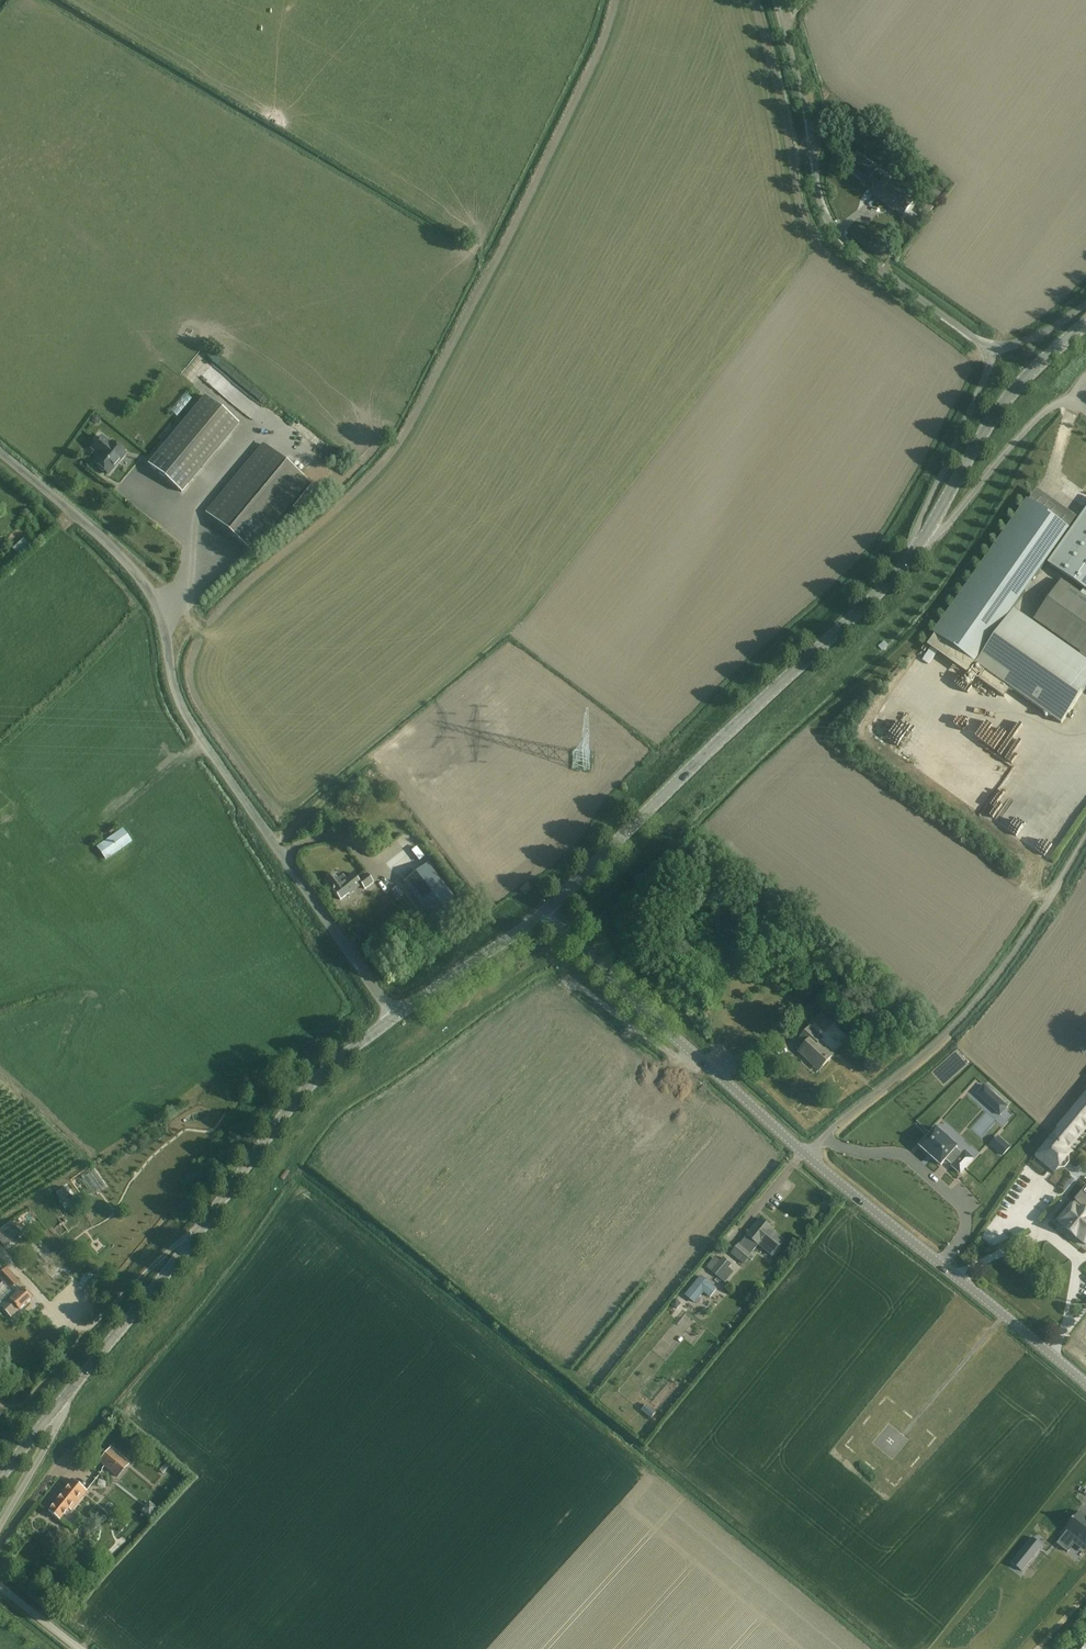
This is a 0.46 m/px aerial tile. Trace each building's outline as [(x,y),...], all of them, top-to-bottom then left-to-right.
[(861,159),(851,173),(868,186),(879,172),(861,159)] [(903,216),(914,202),(884,180),(873,195),(891,208),(892,207),(903,216)] [(230,384),(231,383),(206,363),(197,375),(240,408),(248,398),(230,384)] [(170,379),(166,383),(171,387),(174,383),(170,379)] [(173,415),(192,398),(185,391),(166,408),(173,415)] [(182,493),(239,424),(205,396),(148,464),(182,493)] [(295,430),(301,421),(287,411),(280,420),(295,430)] [(92,418),(91,423),(95,426),(100,425),(101,420),(97,417),(92,418)] [(112,443),(111,445),(102,437),(92,449),(99,454),(100,453),(102,455),(95,463),(98,466),(99,468),(103,472),(105,472),(109,474),(125,454),(112,443)] [(307,481),(264,445),(207,514),(251,550),(307,481)] [(1012,611),(1071,528),(1032,501),(1030,499),(935,634),(977,664),(987,671),(980,680),(1003,696),(1010,687),(1062,724),(1085,690),(1085,514),(1050,565),(1085,590),(1081,594),(1062,581),(1035,620),(1064,640),(1060,645),(1012,611)] [(12,549),(20,557),(35,543),(27,535),(12,549)] [(881,648),(887,643),(884,638),(877,643),(881,648)] [(977,698),(998,703),(999,696),(979,691),(977,698)] [(106,859),(131,842),(123,830),(98,848),(106,859)] [(414,842),(408,847),(421,863),(427,859),(414,842)] [(428,864),(403,883),(430,918),(455,899),(428,864)] [(333,891),(340,900),(361,884),(365,890),(373,883),(367,874),(358,880),(353,874),(346,880),(344,876),(339,880),(334,874),(325,880),(333,891)] [(527,883),(520,890),(521,891),(524,894),(525,895),(532,888),(532,887),(530,886),(527,883)] [(808,983),(830,987),(831,980),(809,977),(808,983)] [(814,1022),(826,1032),(834,1022),(823,1012),(814,1022)] [(807,1044),(799,1053),(806,1058),(807,1057),(821,1069),(834,1055),(819,1042),(823,1038),(811,1027),(801,1038),(807,1044)] [(963,1083),(954,1093),(980,1115),(988,1106),(963,1083)] [(977,1093),(992,1107),(999,1098),(984,1085),(977,1093)] [(1035,1156),(1053,1172),(1070,1151),(1066,1148),(1085,1123),(1085,1093),(1035,1156)] [(921,1124),(906,1141),(926,1158),(931,1153),(936,1158),(935,1159),(943,1166),(955,1152),(947,1144),(945,1147),(940,1143),(941,1141),(921,1124)] [(994,1147),(1003,1155),(1009,1147),(1001,1139),(994,1147)] [(1058,1222),(1067,1229),(1067,1230),(1076,1237),(1085,1245),(1085,1244),(1085,1193),(1084,1195),(1082,1193),(1058,1222)] [(0,1228),(0,1241),(4,1247),(21,1234),(14,1225),(10,1220),(0,1228)] [(741,1245),(733,1255),(745,1266),(754,1255),(753,1255),(760,1246),(773,1257),(777,1252),(785,1243),(772,1232),(774,1230),(762,1220),(748,1237),(742,1245),(741,1245)] [(724,1257),(713,1271),(721,1278),(733,1264),(724,1257)] [(0,1275),(0,1278),(10,1289),(18,1282),(6,1269),(0,1275)] [(702,1276),(686,1296),(696,1304),(704,1294),(710,1298),(717,1289),(702,1276)] [(0,1299),(0,1306),(11,1318),(11,1317),(18,1310),(19,1311),(32,1299),(23,1289),(15,1295),(10,1290),(0,1299)] [(667,1383),(655,1397),(663,1404),(675,1390),(667,1383)] [(109,1409),(102,1418),(107,1422),(114,1413),(109,1409)] [(111,1448),(99,1462),(118,1478),(129,1464),(111,1448)] [(58,1500),(49,1511),(60,1520),(69,1509),(72,1511),(87,1491),(72,1479),(57,1499),(58,1500)] [(109,1488),(103,1483),(97,1492),(102,1497),(109,1488)] [(150,1503),(142,1511),(150,1518),(157,1509),(150,1503)] [(1057,1543),(1068,1552),(1075,1544),(1078,1540),(1085,1547),(1085,1516),(1080,1511),(1066,1529),(1068,1530),(1057,1543)] [(1033,1537),(1012,1563),(1022,1572),(1043,1546),(1033,1537)]
